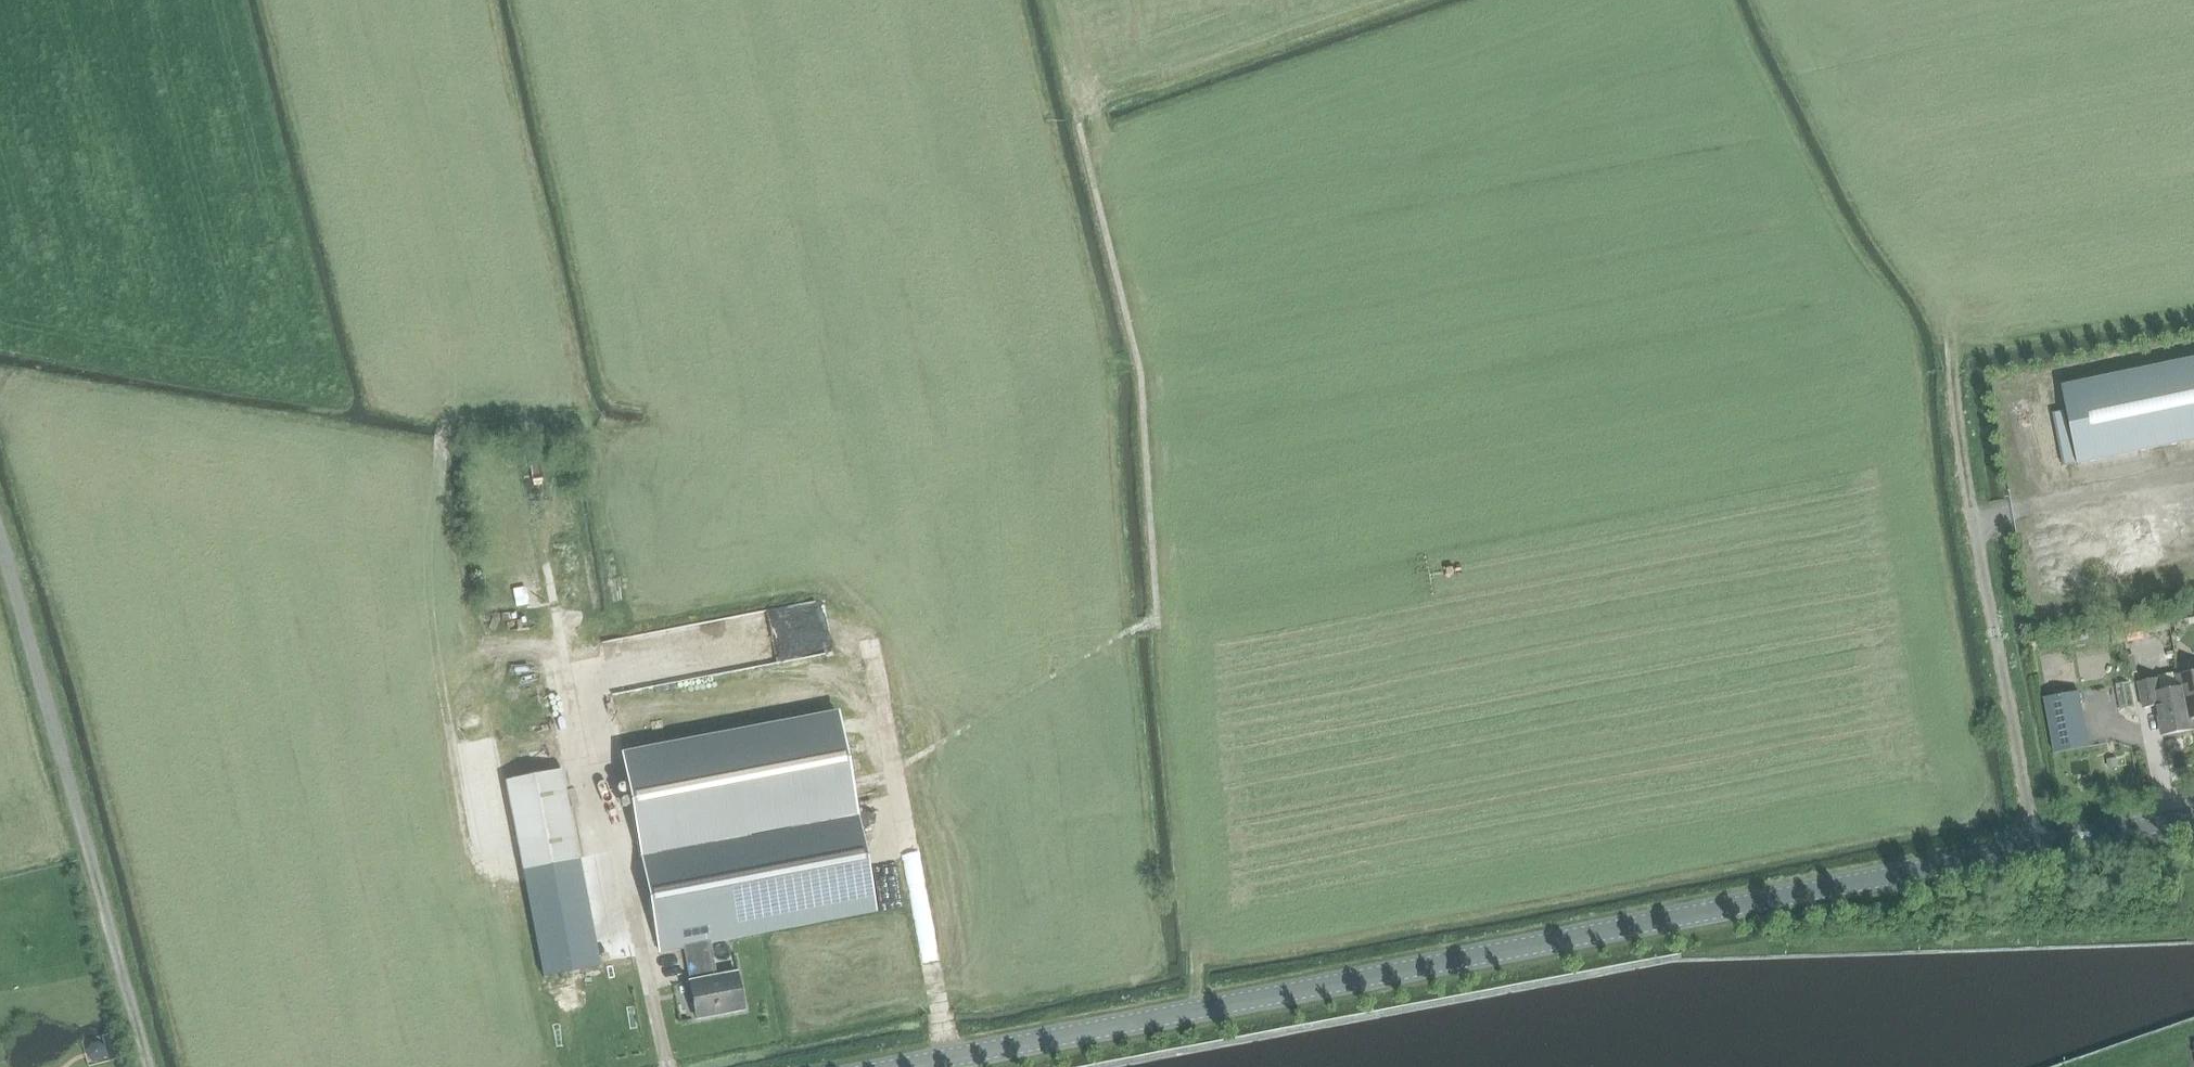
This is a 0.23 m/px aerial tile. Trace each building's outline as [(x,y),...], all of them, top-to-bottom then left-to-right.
[(2057,388),(2073,466),(2158,448),(2193,441),(2193,360),(2142,371),(2057,388)] [(2126,642),(2143,639),(2141,629),(2124,632),(2126,642)] [(2179,689),(2180,689),(2182,702),(2186,701),(2190,722),(2191,722),(2193,721),(2193,674),(2177,677),(2179,689)] [(2192,732),(2191,722),(2190,722),(2186,701),(2182,702),(2180,689),(2179,689),(2160,693),(2157,680),(2138,683),(2142,710),(2156,707),(2161,737),(2192,732)] [(2052,754),(2088,747),(2078,692),(2042,698),(2052,754)] [(620,752),(656,952),(682,948),(709,943),(874,913),(838,713),(620,752)] [(560,769),(504,780),(521,870),(578,859),(560,769)] [(590,881),(546,888),(556,951),(601,944),(590,881)] [(643,1004),(635,941),(578,948),(586,1011),(643,1004)] [(709,943),(682,948),(688,982),(687,983),(694,1019),(741,1011),(735,974),(715,978),(709,943)]
